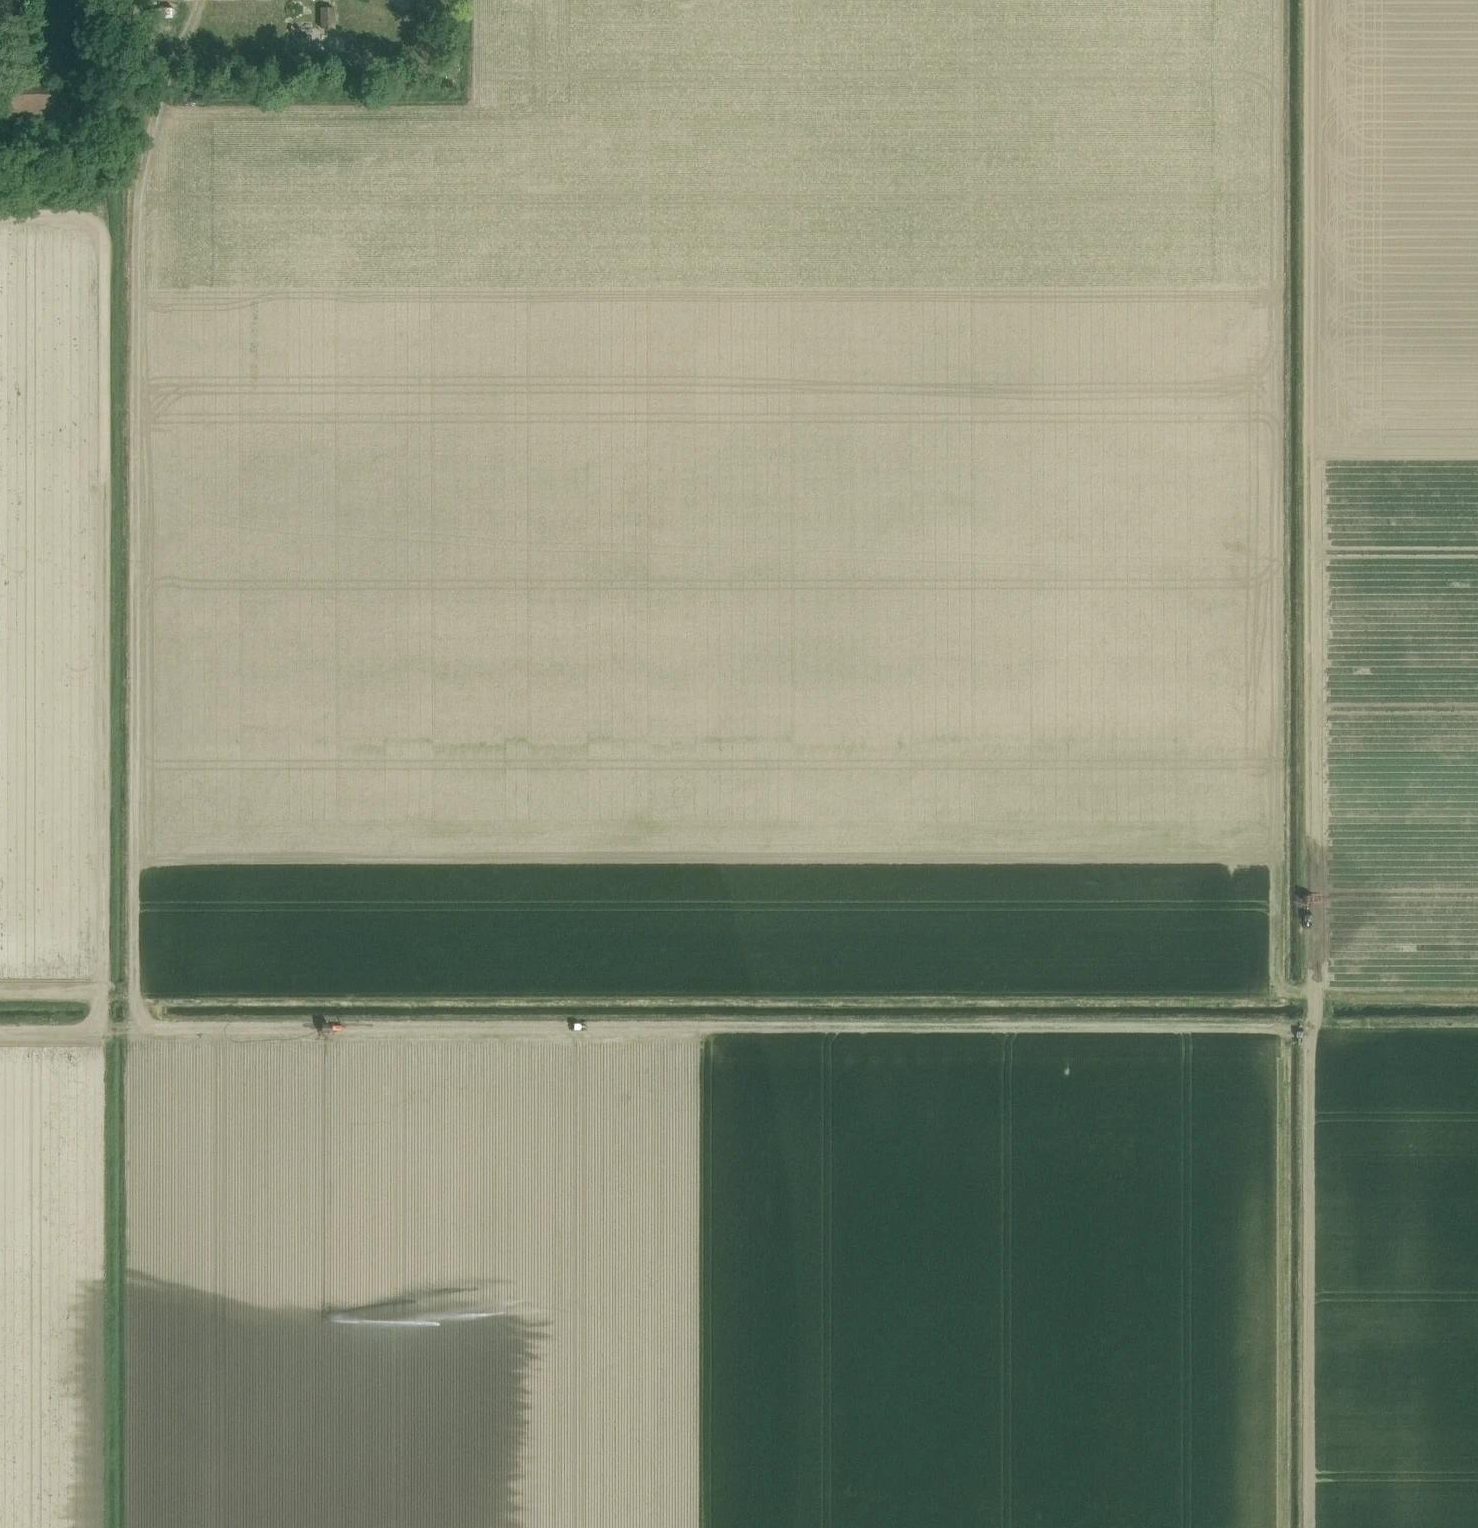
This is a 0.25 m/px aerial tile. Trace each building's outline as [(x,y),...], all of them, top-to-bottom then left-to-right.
[(6,81),(5,121),(54,122),(55,81),(6,81)]
